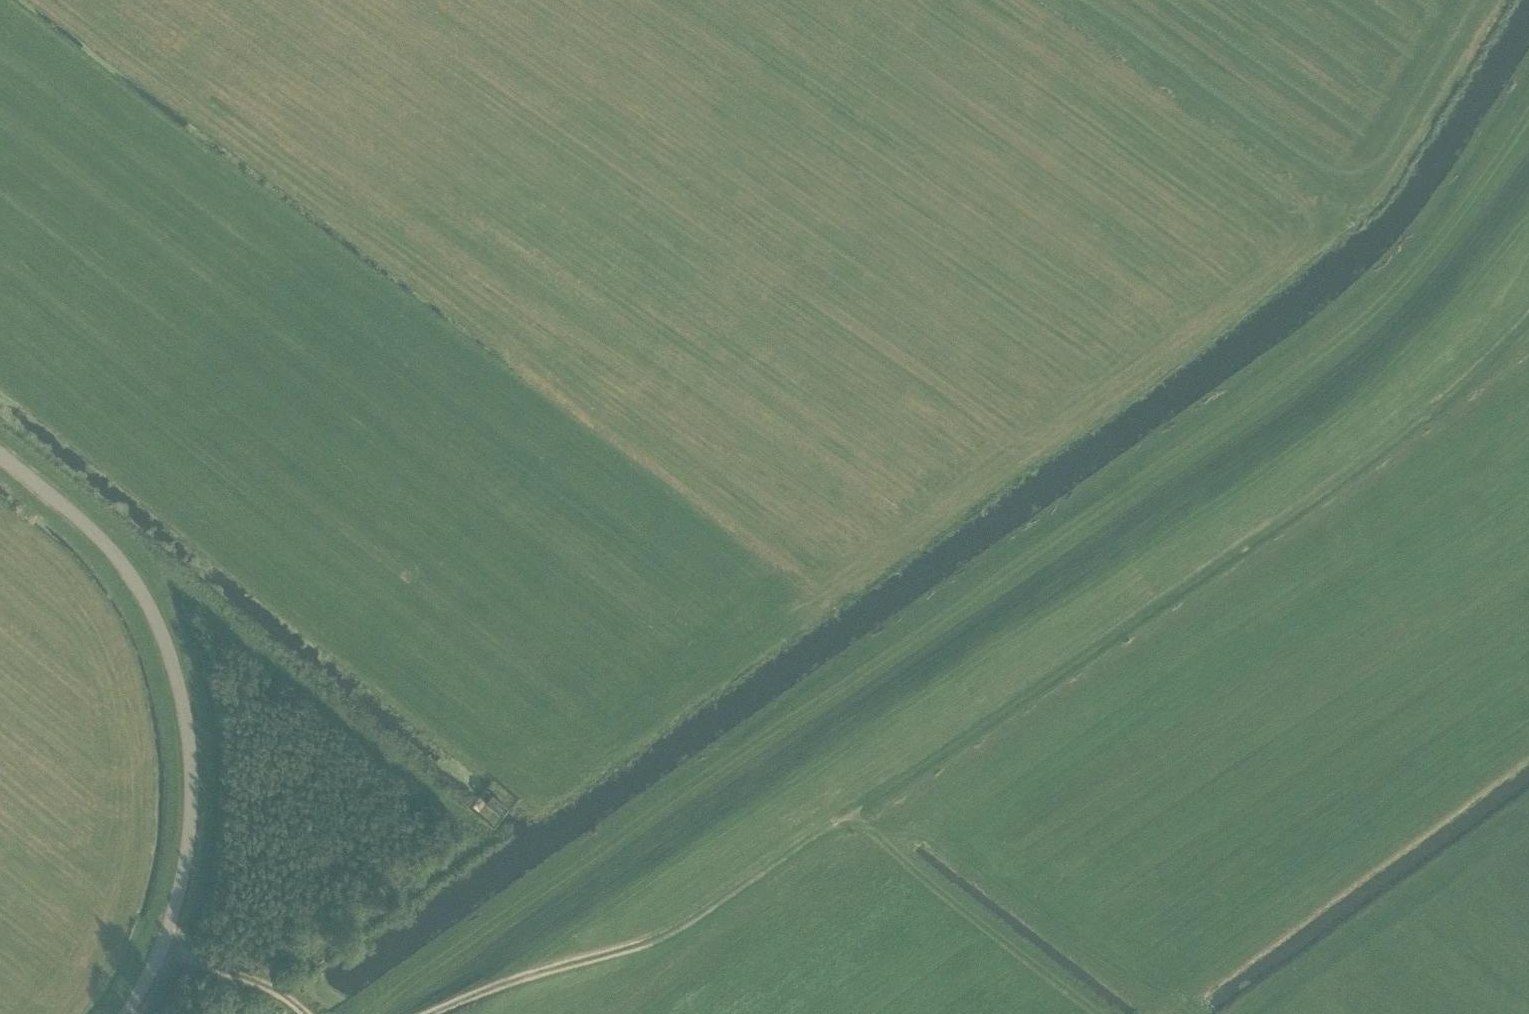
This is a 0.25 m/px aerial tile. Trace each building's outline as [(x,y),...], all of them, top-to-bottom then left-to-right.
[(493,797),(487,805),(501,815),(506,808),(493,797)]
